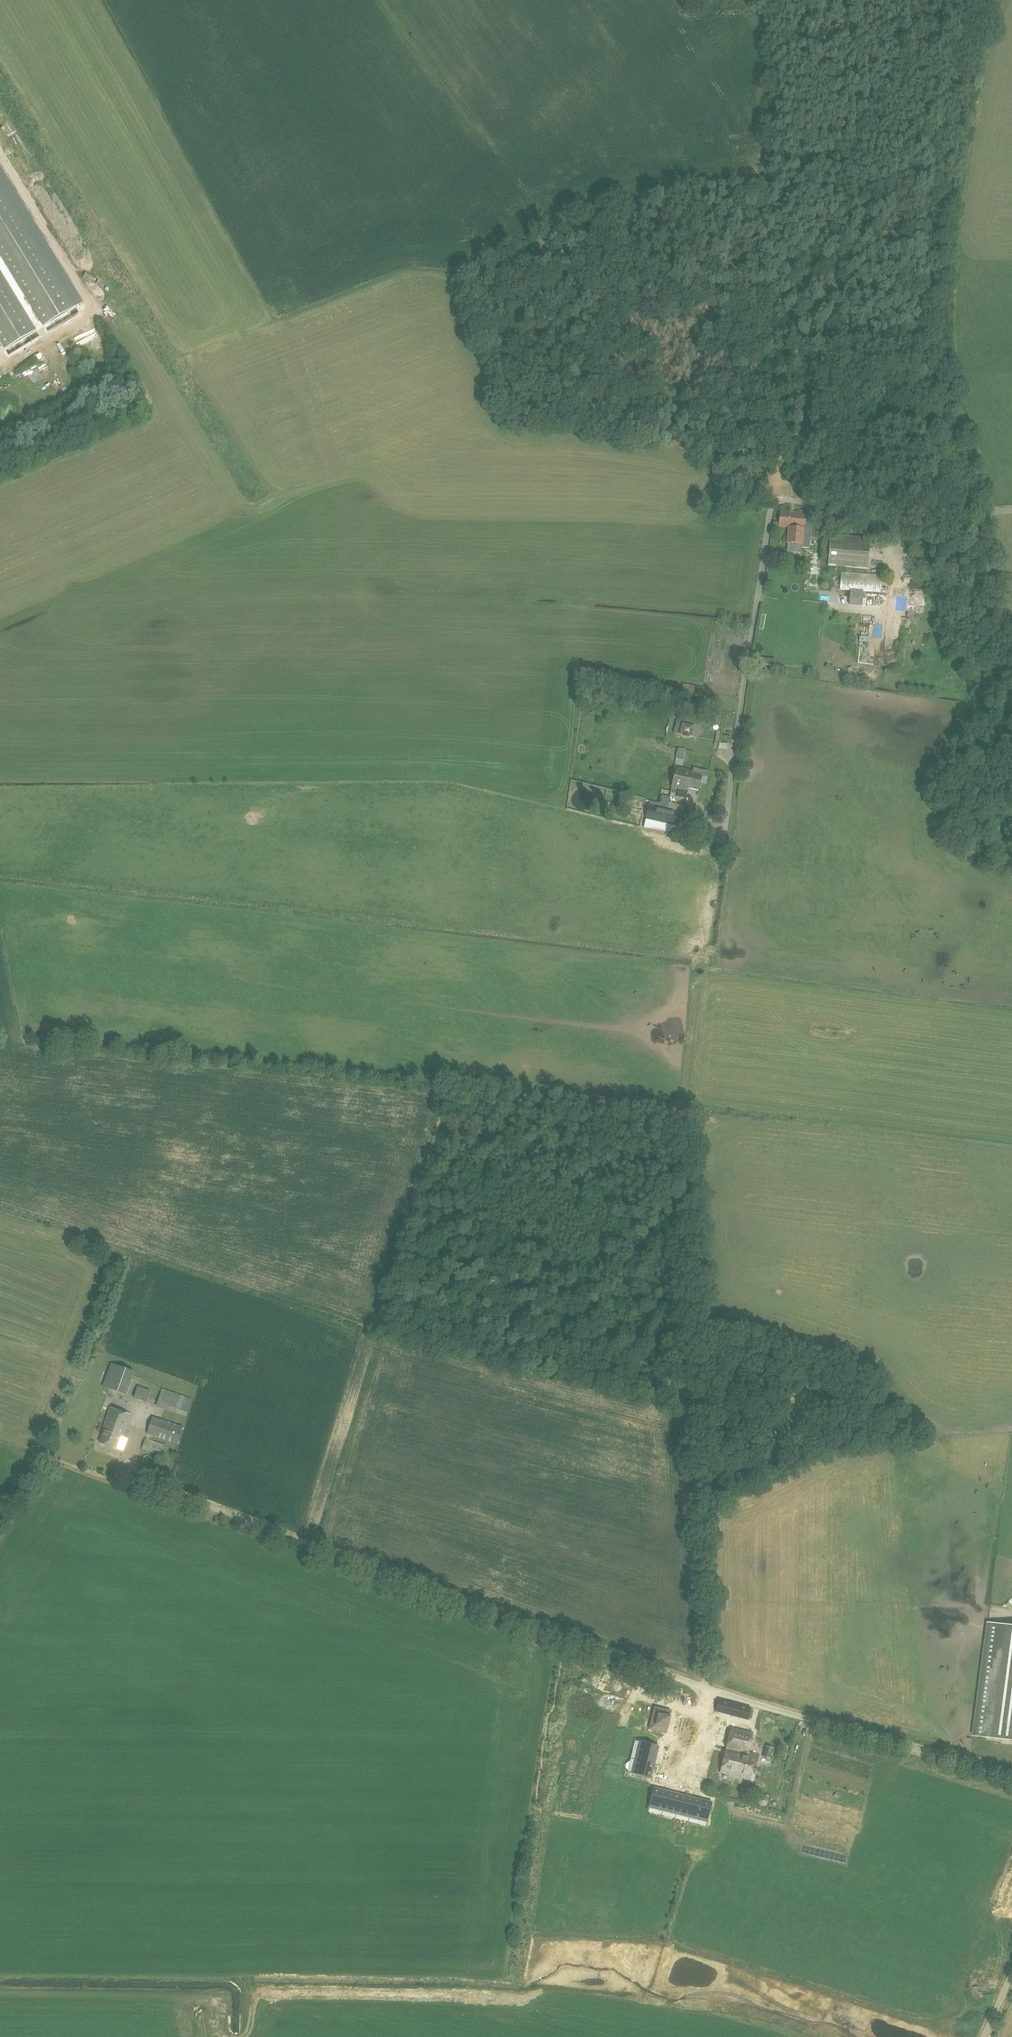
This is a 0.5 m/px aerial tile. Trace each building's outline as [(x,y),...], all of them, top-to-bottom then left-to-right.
[(50,337),(82,317),(0,182),(0,254),(50,337)] [(6,353),(5,353),(10,361),(43,342),(36,331),(37,330),(0,270),(0,343),(6,353)] [(789,527),(788,543),(803,544),(802,547),(809,548),(812,521),(805,520),(806,514),(781,512),(779,526),(789,527)] [(870,539),(830,536),(828,566),(868,569),(870,539)] [(678,717),(674,733),(697,738),(701,722),(700,722),(700,721),(679,716),(679,717),(678,717)] [(676,767),(672,787),(679,788),(677,797),(685,799),(688,788),(698,790),(701,776),(692,773),(693,771),(676,767)] [(669,824),(680,827),(683,812),(677,811),(678,805),(668,803),(667,809),(649,804),(644,825),(668,830),(669,824)] [(133,1372),(110,1364),(102,1386),(125,1395),(133,1372)] [(150,1391),(137,1387),(133,1398),(146,1402),(150,1391)] [(192,1399),(162,1388),(156,1407),(185,1417),(192,1399)] [(123,1434),(130,1415),(110,1408),(102,1429),(104,1430),(99,1443),(116,1449),(121,1433),(123,1434)] [(152,1417),(147,1434),(177,1444),(182,1427),(152,1417)] [(146,1439),(142,1450),(160,1456),(164,1445),(146,1439)] [(988,1622),(973,1735),(1011,1740),(1011,1626),(988,1622)] [(628,1678),(618,1679),(621,1693),(630,1692),(628,1678)] [(696,1699),(659,1696),(657,1721),(683,1724),(683,1722),(694,1723),(696,1699)] [(731,1728),(720,1772),(739,1777),(752,1781),(758,1756),(748,1753),(753,1734),(731,1728)] [(638,1741),(633,1760),(652,1765),(657,1747),(638,1741)] [(773,1748),(765,1746),(762,1757),(770,1759),(773,1748)] [(633,1760),(630,1773),(649,1778),(652,1765),(633,1760)] [(654,1789),(650,1807),(663,1810),(667,1793),(654,1789)] [(667,1793),(663,1810),(676,1814),(681,1796),(667,1793)] [(681,1796),(676,1814),(689,1817),(694,1800),(681,1796)] [(694,1800),(689,1817),(707,1822),(712,1804),(694,1800)]
